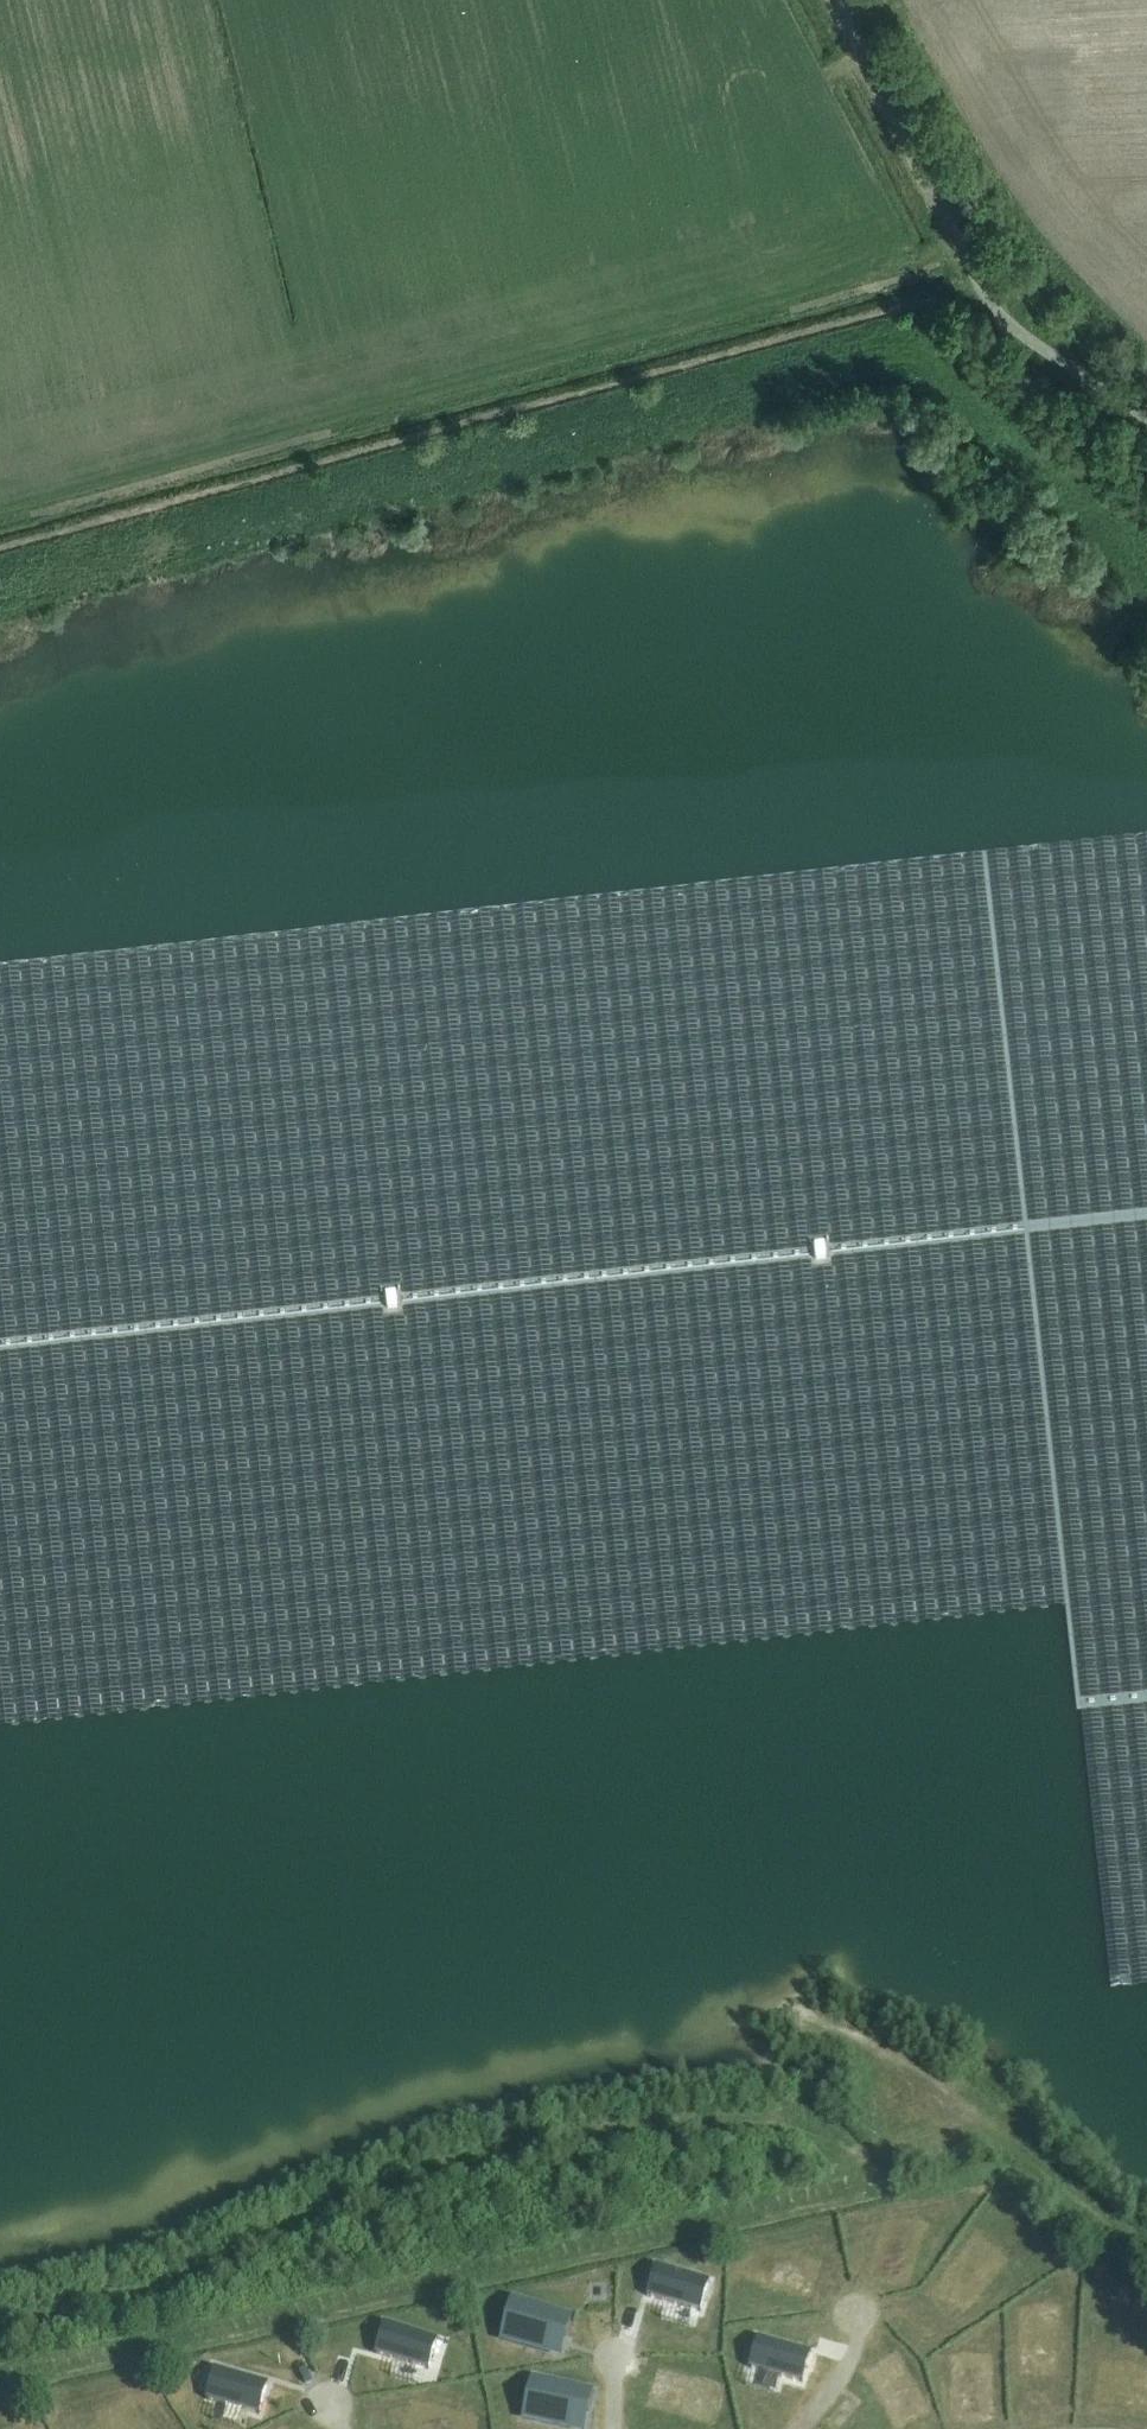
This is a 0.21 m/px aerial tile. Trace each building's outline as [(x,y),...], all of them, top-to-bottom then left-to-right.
[(649,2266),(637,2304),(701,2325),(714,2287),(649,2266)] [(562,2359),(574,2316),(513,2299),(501,2342),(562,2359)] [(385,2325),(376,2355),(423,2368),(431,2338),(385,2325)] [(750,2370),(752,2371),(796,2383),(804,2385),(813,2354),(758,2339),(758,2340),(751,2366),(750,2370)] [(256,2416),(264,2385),(218,2372),(209,2403),(256,2416)] [(596,2391),(534,2376),(524,2419),(563,2428),(587,2428),(596,2391)]
